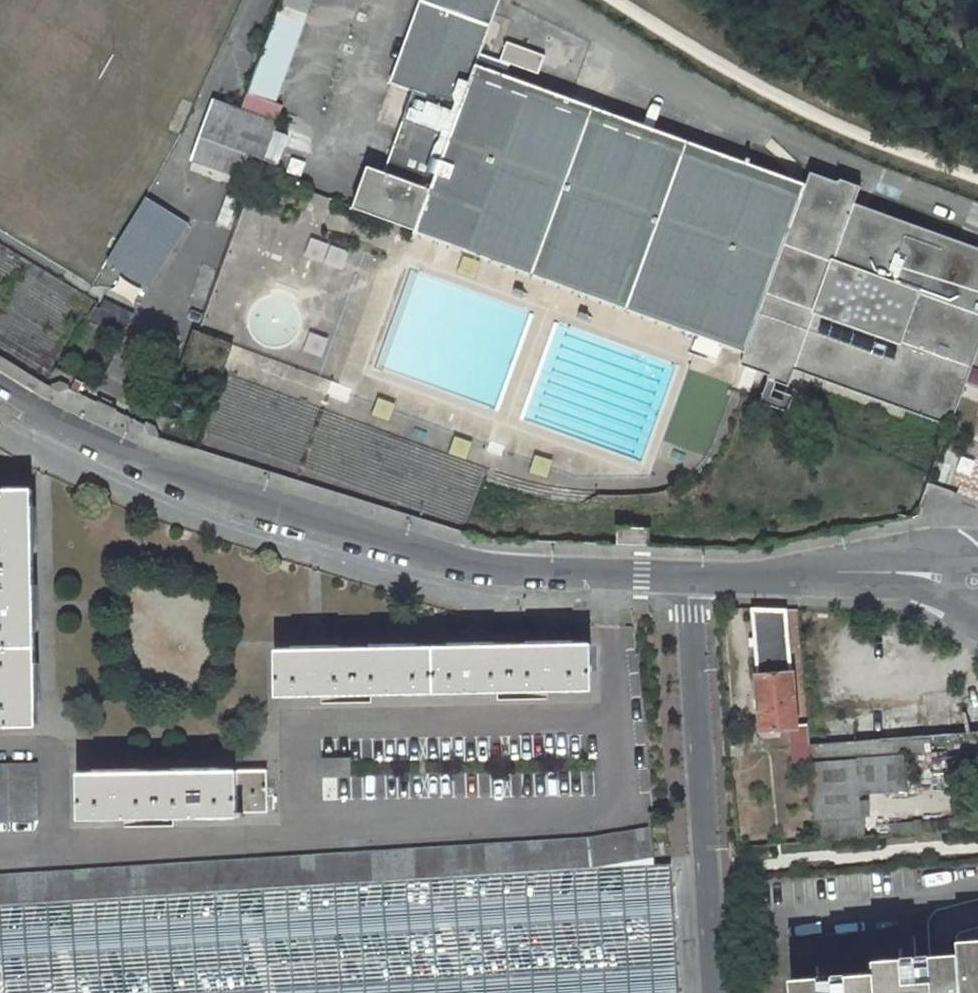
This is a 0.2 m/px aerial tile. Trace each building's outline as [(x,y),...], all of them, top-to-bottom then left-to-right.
[(249,92),(276,102),(313,0),(282,0),(249,92)] [(475,70),(501,0),(421,0),(391,82),(415,91),(384,173),(375,170),(360,211),(415,231),(415,233),(746,354),(741,366),(769,376),(768,380),(789,387),(795,370),(951,426),(972,367),(977,351),(977,248),(855,203),(861,187),(841,179),(839,183),(811,173),(805,189),(475,70)] [(277,123),(284,105),(276,102),(249,92),(242,111),(277,123)] [(193,159),(242,177),(250,155),(264,160),(277,123),(242,111),(214,101),(193,159)] [(190,230),(154,207),(114,271),(150,294),(190,230)] [(344,271),(351,253),(314,239),(307,257),(344,271)] [(97,301),(0,242),(0,355),(46,384),(97,301)] [(128,320),(101,303),(96,311),(124,328),(128,320)] [(194,330),(179,370),(218,384),(226,362),(211,356),(218,338),(201,332),(194,330)] [(323,357),(329,338),(311,332),(305,351),(323,357)] [(211,356),(226,362),(233,344),(218,338),(211,356)] [(152,354),(174,362),(179,349),(157,341),(152,354)] [(37,726),(32,489),(0,490),(0,727),(37,726)] [(808,725),(798,727),(787,609),(752,608),(762,731),(791,728),(793,743),(809,742),(808,725)] [(592,644),(276,650),(277,696),(593,690),(592,644)] [(932,751),(930,736),(809,745),(810,760),(905,753),(932,751)] [(907,789),(905,753),(810,760),(815,821),(859,819),(858,793),(907,789)] [(38,762),(0,763),(0,821),(39,820),(38,762)] [(268,811),(268,770),(79,773),(79,820),(246,816),(245,811),(268,811)] [(859,819),(815,821),(817,842),(865,838),(863,818),(859,819)] [(889,825),(890,836),(965,830),(964,819),(889,825)] [(581,839),(0,875),(0,906),(658,865),(654,828),(581,839)] [(680,975),(673,865),(658,865),(0,906),(0,992),(681,992),(680,975)] [(958,941),(959,953),(874,960),(875,972),(791,979),(793,992),(977,992),(977,940),(958,941)]
